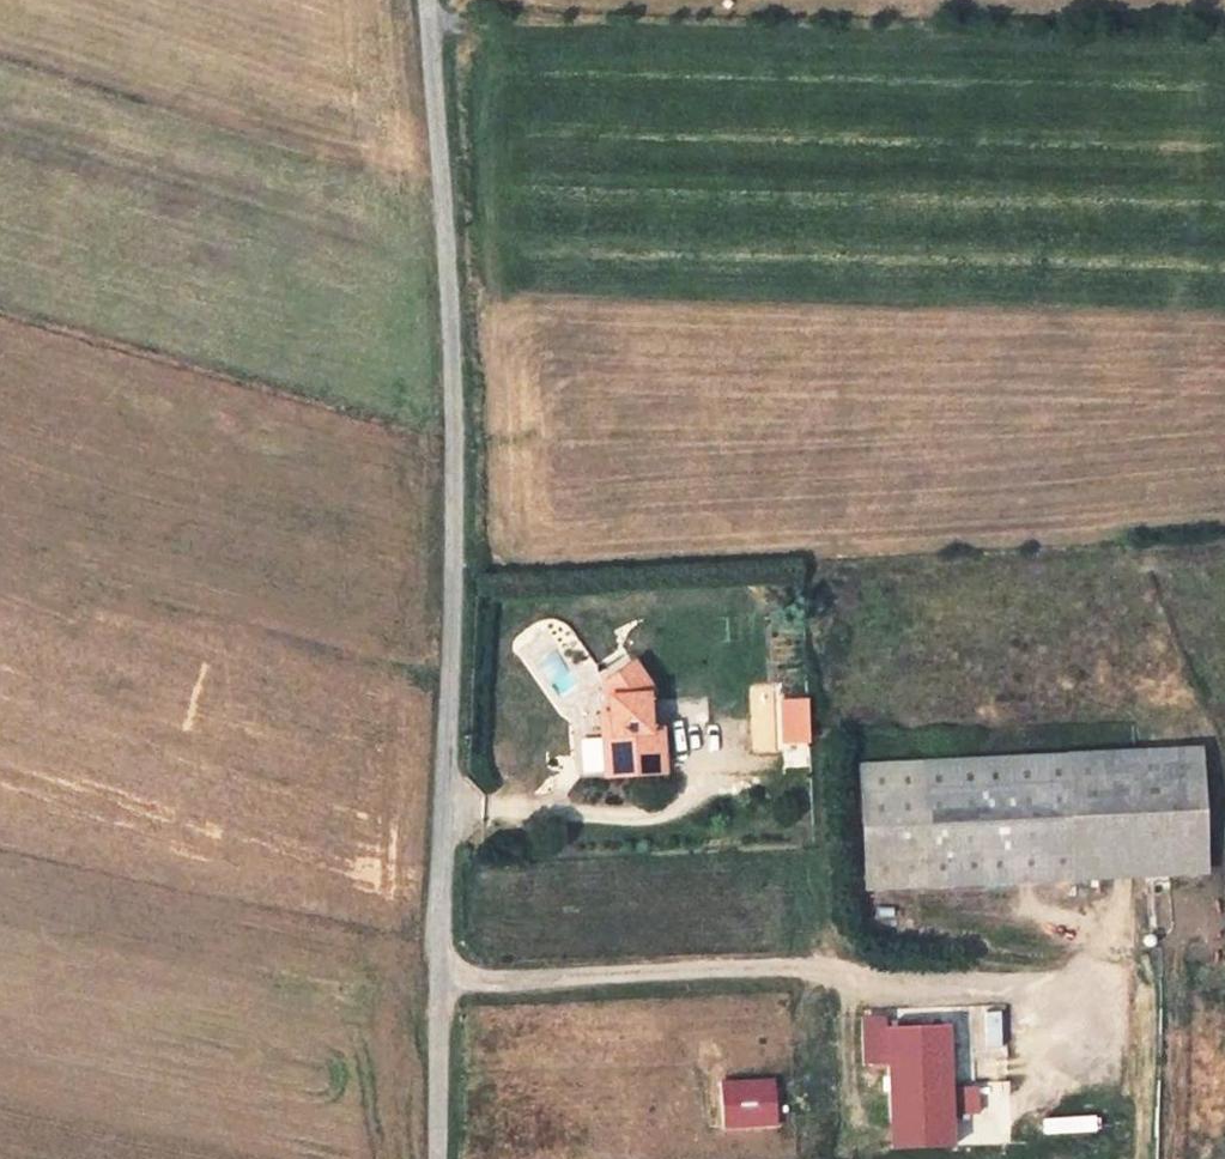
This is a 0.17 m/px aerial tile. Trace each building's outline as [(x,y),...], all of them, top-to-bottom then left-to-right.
[(600,717),(604,782),(665,778),(659,671),(607,675),(609,716),(600,717)] [(813,745),(811,699),(781,700),(783,746),(813,745)] [(1196,748),(1129,751),(869,764),(872,883),(1121,874),(1141,873),(1203,870),(1196,748)] [(603,807),(591,807),(591,827),(603,827),(603,807)] [(947,1024),(886,1027),(890,1149),(951,1146),(947,1024)] [(782,1124),(780,1075),(721,1077),(723,1127),(782,1124)] [(1009,1085),(961,1085),(961,1142),(997,1142),(997,1141),(1009,1141),(1009,1085)]
